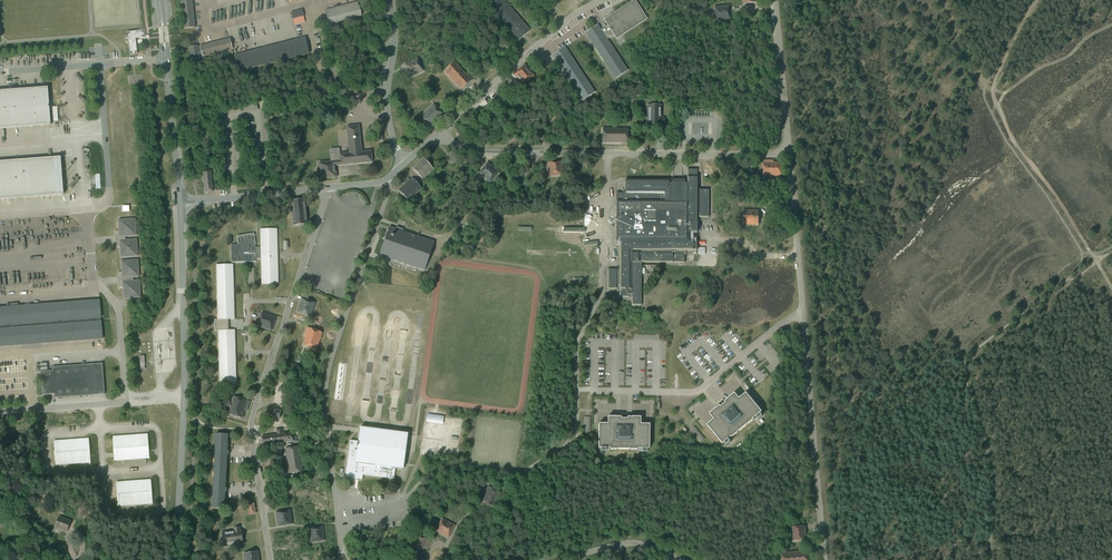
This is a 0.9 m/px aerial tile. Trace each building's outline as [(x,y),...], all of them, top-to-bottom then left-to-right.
[(192,0),(181,0),(184,29),(195,28),(192,0)] [(526,34),(530,31),(503,0),(486,0),(485,1),(519,40),(526,34)] [(628,5),(628,6),(623,9),(622,9),(617,13),(611,17),(611,16),(611,17),(606,20),(605,20),(606,21),(609,25),(606,27),(604,25),(602,27),(604,29),(601,30),(598,26),(586,33),(615,79),(627,71),(607,39),(612,36),(613,37),(615,36),(617,37),(616,37),(617,38),(622,34),(623,34),(628,30),(629,30),(634,27),(634,26),(639,23),(640,23),(645,19),(646,19),(645,18),(642,13),(638,8),(638,7),(634,2),(634,1),(634,2),(629,5),(628,5)] [(362,16),(358,2),(325,11),(329,25),(334,23),(335,26),(339,25),(338,22),(362,16)] [(714,7),(715,16),(716,22),(730,20),(729,6),(714,7)] [(296,18),(304,16),(302,10),(291,13),(292,19),(293,19),(293,21),(297,20),(296,18)] [(144,30),(127,32),(128,36),(125,36),(126,42),(128,42),(130,55),(137,54),(136,39),(144,38),(144,30)] [(309,54),(305,38),(235,56),(239,72),(309,54)] [(200,47),(200,48),(198,48),(198,46),(189,47),(192,63),(206,61),(205,56),(232,49),(230,39),(229,39),(207,45),(208,45),(204,46),(204,45),(204,46),(201,46),(200,46),(200,47)] [(564,47),(552,55),(582,100),(594,93),(564,47)] [(404,64),(405,68),(410,77),(423,71),(417,58),(404,64)] [(461,90),(467,85),(471,81),(455,62),(444,72),(461,90)] [(523,85),(528,81),(534,76),(524,65),(514,74),(523,85)] [(331,71),(335,75),(339,71),(335,67),(331,71)] [(51,124),(49,107),(48,104),(49,104),(48,87),(0,90),(0,128),(51,124)] [(443,116),(440,113),(433,105),(420,117),(429,128),(436,122),(437,124),(442,119),(440,118),(443,116)] [(647,125),(659,125),(661,125),(661,124),(663,124),(663,125),(664,125),(664,118),(661,118),(661,105),(647,105),(647,125)] [(320,179),(325,179),(336,178),(335,166),(372,162),(371,151),(361,152),(361,144),(359,126),(347,127),(349,153),(339,154),(339,153),(340,153),(339,148),(329,149),(331,161),(331,162),(319,163),(320,179)] [(627,143),(627,138),(627,129),(602,129),(602,143),(627,143)] [(455,155),(451,159),(448,161),(448,162),(452,165),(452,166),(452,165),(459,159),(455,155)] [(55,195),(56,195),(63,195),(60,157),(53,158),(0,162),(0,199),(55,195)] [(433,169),(424,160),(423,159),(412,169),(422,179),(433,169)] [(562,161),(558,161),(547,162),(548,176),(563,175),(562,161)] [(773,161),(767,161),(767,163),(764,163),(763,177),(782,177),(782,163),(773,163),(773,161)] [(487,163),(485,166),(478,174),(490,183),(499,172),(487,163)] [(641,306),(641,265),(641,263),(684,263),(684,254),(683,254),(683,253),(685,253),(685,251),(696,251),(696,242),(690,242),(690,234),(696,234),(696,214),(699,214),(699,218),(708,218),(709,190),(699,190),(699,178),(697,178),(697,169),(687,169),(687,184),(683,184),(682,183),(674,183),(672,184),(669,184),(669,181),(624,181),(624,191),(625,191),(625,192),(623,192),(623,193),(616,193),(616,203),(624,203),(624,205),(620,205),(620,239),(624,239),(624,241),(620,241),(619,268),(618,268),(618,270),(617,270),(617,269),(607,269),(607,290),(617,290),(617,288),(619,288),(619,298),(629,298),(629,296),(631,296),(631,306),(641,306)] [(212,189),(211,171),(203,171),(205,192),(210,192),(210,190),(212,189)] [(421,189),(413,180),(412,178),(409,180),(408,179),(403,183),(405,185),(398,191),(408,201),(421,189)] [(305,199),(301,200),(291,201),(293,226),(307,224),(305,199)] [(759,225),(759,211),(744,211),(743,225),(759,225)] [(138,256),(137,252),(136,240),(126,240),(125,237),(136,236),(135,219),(118,220),(119,231),(116,231),(116,236),(117,237),(118,241),(116,242),(117,247),(120,247),(121,258),(138,256)] [(424,271),(431,250),(434,242),(402,232),(403,230),(402,231),(396,229),(397,228),(396,228),(396,229),(390,227),(389,227),(380,256),(424,270),(424,271)] [(278,283),(277,258),(276,259),(276,254),(277,254),(276,230),(277,230),(277,229),(260,230),(261,230),(261,247),(255,247),(255,244),(254,234),(237,236),(238,245),(231,245),(231,262),(256,262),(256,259),(261,259),(262,284),(278,284),(278,283)] [(119,283),(120,288),(123,288),(124,299),(140,297),(139,281),(134,281),(133,277),(139,277),(138,260),(121,261),(122,272),(118,272),(119,277),(120,278),(121,282),(119,283)] [(217,319),(214,319),(214,320),(215,320),(215,321),(215,322),(215,323),(215,324),(215,325),(215,326),(215,327),(215,328),(215,329),(216,331),(214,331),(217,331),(218,331),(220,385),(226,385),(227,386),(227,398),(227,400),(227,408),(230,409),(231,406),(230,406),(229,399),(229,386),(229,385),(236,385),(236,384),(235,360),(234,360),(234,356),(235,356),(235,355),(234,331),(235,331),(235,330),(228,330),(228,320),(228,319),(234,319),(233,294),(232,294),(232,290),(233,290),(233,265),(226,265),(223,265),(216,265),(216,266),(217,265),(218,319),(217,319)] [(315,303),(303,299),(301,298),(297,312),(310,317),(315,303)] [(99,300),(0,308),(0,325),(1,325),(1,329),(8,329),(7,324),(14,324),(14,328),(21,328),(20,323),(27,323),(27,327),(33,327),(33,322),(40,322),(40,326),(46,326),(46,321),(53,321),(53,325),(59,325),(59,320),(66,320),(66,324),(72,324),(72,319),(78,319),(79,323),(85,323),(85,319),(91,318),(91,322),(100,322),(100,321),(100,318),(101,318),(99,300)] [(261,313),(259,321),(257,326),(271,331),(276,318),(261,313)] [(102,339),(101,321),(100,321),(100,322),(91,322),(91,318),(85,319),(85,323),(79,323),(78,319),(72,319),(72,324),(66,324),(66,320),(59,320),(59,325),(53,325),(53,321),(46,321),(46,326),(40,326),(40,322),(33,322),(33,327),(27,327),(27,323),(20,323),(21,328),(14,328),(14,324),(7,324),(8,329),(1,329),(1,325),(0,325),(0,347),(102,339)] [(322,333),(311,329),(309,328),(307,331),(305,330),(303,337),(305,337),(303,345),(316,350),(322,333)] [(54,398),(105,394),(102,363),(52,367),(52,371),(53,371),(53,372),(51,372),(51,371),(41,372),(43,395),(53,395),(53,394),(52,394),(52,393),(54,393),(54,394),(54,395),(54,394),(54,398)] [(762,412),(746,393),(739,399),(735,393),(728,399),(725,402),(724,400),(719,405),(720,406),(716,409),(710,414),(714,419),(707,425),(723,444),(724,443),(727,445),(731,442),(728,440),(731,437),(732,438),(738,432),(747,425),(754,420),(753,419),(756,417),(758,419),(762,416),(760,413),(762,412)] [(246,404),(247,401),(234,397),(231,406),(230,409),(228,415),(242,419),(245,410),(247,411),(249,405),(246,404)] [(642,449),(641,452),(647,453),(647,449),(649,449),(649,424),(640,424),(640,417),(632,417),(627,417),(627,416),(622,416),(621,416),(621,417),(616,417),(607,417),(607,424),(598,424),(598,448),(600,448),(600,452),(605,452),(605,449),(609,449),(609,450),(618,450),(618,449),(629,450),(638,450),(638,449),(642,449)] [(292,441),(292,439),(291,433),(282,434),(282,428),(276,429),(277,435),(261,437),(262,445),(292,441)] [(347,462),(347,463),(345,477),(352,478),(352,475),(359,476),(358,479),(362,480),(363,475),(393,479),(395,468),(403,469),(407,434),(402,434),(398,433),(397,433),(393,432),(388,432),(384,431),(379,431),(379,430),(379,431),(374,430),(370,429),(365,429),(360,428),(358,442),(350,441),(347,462)] [(228,456),(228,451),(227,451),(227,435),(216,434),(212,508),(224,509),(225,493),(226,493),(226,488),(225,488),(226,456),(228,456)] [(149,458),(149,455),(147,435),(113,437),(114,461),(149,458)] [(90,462),(88,439),(54,441),(56,465),(90,462)] [(299,447),(287,448),(285,449),(289,473),(303,472),(299,447)] [(152,504),(151,496),(150,480),(116,483),(118,506),(152,504)] [(481,501),(485,503),(493,507),(500,494),(488,487),(481,501)] [(278,527),(284,526),(292,525),(289,510),(275,512),(278,527)] [(55,527),(67,531),(71,521),(59,516),(55,527)] [(448,538),(450,535),(455,526),(442,519),(435,531),(448,538)] [(310,543),(319,542),(325,541),(322,526),(308,528),(310,543)] [(805,526),(794,527),(792,527),(793,541),(806,540),(805,526)] [(243,544),(241,532),(240,530),(239,528),(240,528),(240,527),(233,528),(233,529),(234,531),(221,533),(223,547),(243,544)] [(427,543),(428,540),(416,533),(407,550),(420,556),(424,549),(426,550),(429,544),(427,543)] [(90,549),(92,552),(99,548),(96,544),(90,549)] [(807,551),(782,553),(783,559),(808,559),(807,551)] [(255,552),(243,554),(244,559),(259,559),(257,552),(255,552)]
